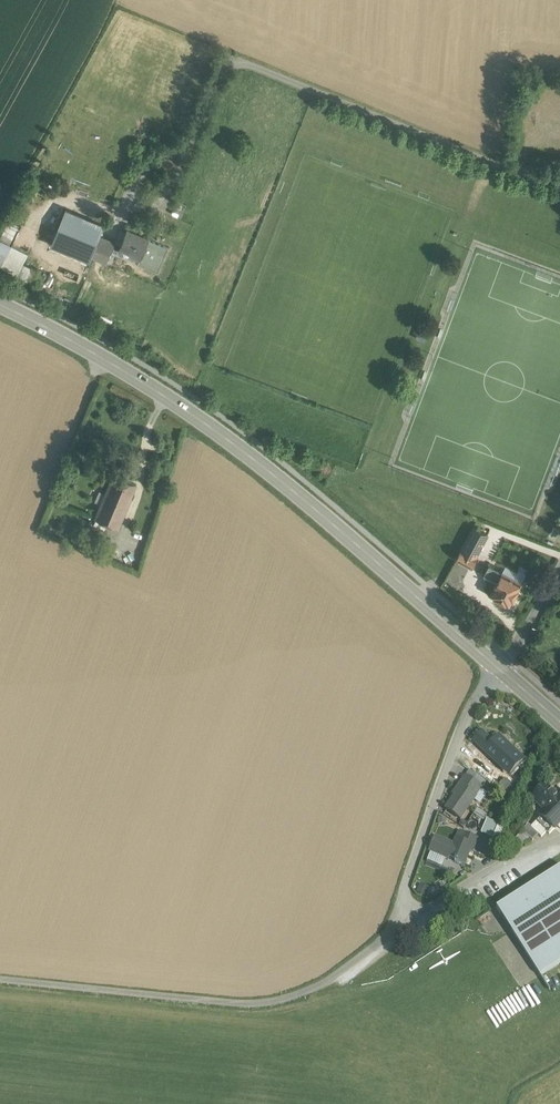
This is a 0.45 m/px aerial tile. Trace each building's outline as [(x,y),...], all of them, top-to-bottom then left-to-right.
[(138,138),(135,147),(146,149),(149,140),(138,138)] [(0,237),(11,242),(20,223),(8,218),(0,237)] [(96,243),(99,236),(84,229),(87,224),(72,218),(61,244),(75,250),(81,237),(96,243)] [(149,239),(127,230),(119,249),(140,258),(148,240),(149,239)] [(103,252),(108,240),(99,236),(96,243),(81,237),(75,250),(106,263),(110,254),(103,252)] [(31,285),(38,270),(24,263),(29,252),(0,237),(0,269),(31,285)] [(108,240),(103,252),(110,254),(115,242),(108,240)] [(148,240),(140,258),(138,263),(157,271),(167,248),(148,240)] [(136,483),(114,475),(97,517),(118,526),(136,483)] [(474,527),(462,549),(475,557),(488,534),(474,527)] [(462,549),(461,549),(456,559),(470,567),(476,557),(462,549)] [(521,582),(489,565),(484,574),(497,581),(490,593),(497,597),(496,598),(496,599),(500,602),(502,601),(503,600),(509,604),(521,582)] [(509,746),(499,736),(493,743),(483,733),(474,742),(500,766),(501,765),(510,773),(515,768),(515,769),(517,767),(517,766),(522,760),(508,747),(509,746)] [(485,782),(469,771),(465,777),(482,788),(485,782)] [(482,788),(465,777),(459,786),(461,787),(475,797),(482,788)] [(518,793),(501,782),(496,789),(513,801),(518,793)] [(559,795),(555,791),(553,792),(545,785),(532,799),(544,810),(539,816),(541,817),(531,828),(532,828),(531,828),(539,835),(538,835),(541,838),(546,832),(549,835),(555,829),(555,828),(558,825),(559,828),(559,794),(559,795)] [(461,787),(446,809),(461,820),(476,797),(475,797),(461,787)] [(481,835),(499,839),(503,825),(485,820),(481,835)] [(531,828),(528,825),(522,831),(532,841),(538,835),(539,835),(531,828),(532,828),(531,828)] [(478,839),(464,834),(461,841),(457,839),(454,845),(435,838),(430,851),(446,858),(446,857),(455,861),(455,862),(464,866),(470,852),(472,853),(478,839)] [(516,897),(515,895),(496,907),(512,932),(559,901),(559,869),(516,897)] [(512,932),(540,976),(559,963),(559,901),(512,932)]
